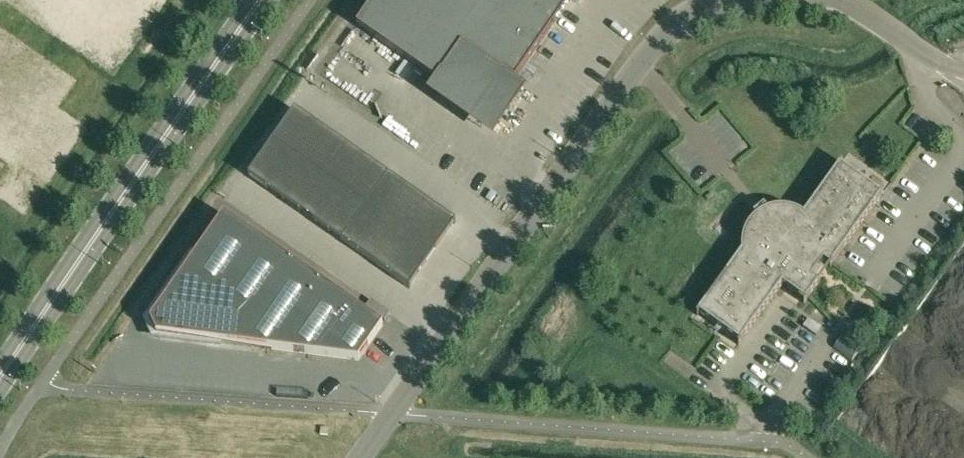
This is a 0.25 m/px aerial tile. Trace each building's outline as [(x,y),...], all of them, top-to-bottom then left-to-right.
[(357,28),(489,120),(572,0),(376,0),(357,28)] [(460,225),(302,115),(256,182),(414,291),(460,225)] [(742,252),(696,315),(698,316),(699,313),(739,342),(738,344),(739,345),(783,285),(805,301),(803,303),(804,304),(884,193),(883,192),(881,194),(841,166),(843,163),(842,162),(804,215),(801,213),(797,211),(792,209),(786,208),(782,208),(779,208),(774,208),(768,210),(764,205),(754,214),(756,217),(754,218),(751,221),(748,226),(746,230),(744,234),(743,239),(742,246),(742,252)] [(224,214),(150,320),(157,335),(359,360),(383,325),(224,214)] [(861,351),(842,337),(833,349),(852,363),(861,351)]
